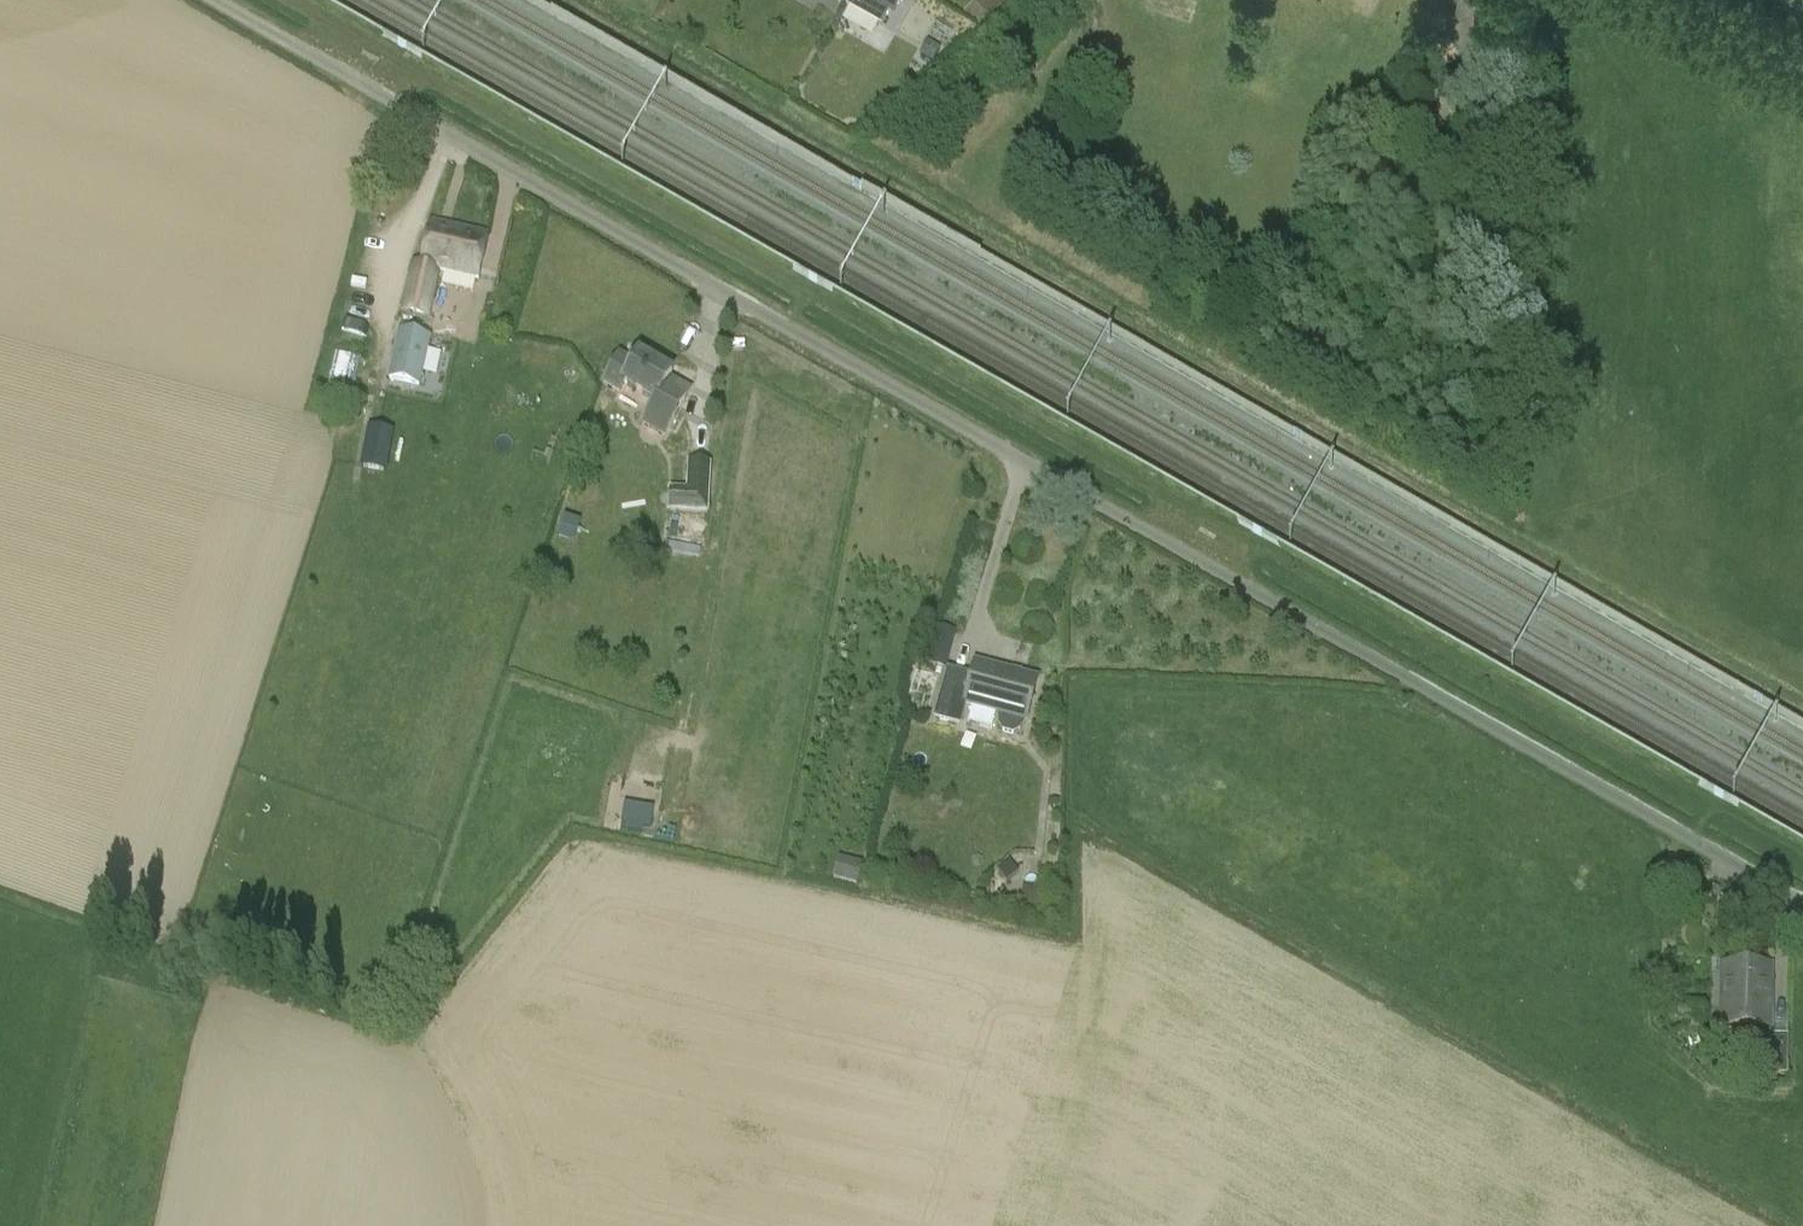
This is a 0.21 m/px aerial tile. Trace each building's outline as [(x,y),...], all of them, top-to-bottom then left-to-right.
[(901,0),(851,0),(847,7),(883,27),(890,14),(892,15),(901,0)] [(488,236),(430,223),(421,266),(415,265),(402,320),(404,320),(402,331),(400,331),(388,380),(421,388),(432,338),(430,337),(434,321),(429,320),(440,270),(479,279),(488,236)] [(339,351),(331,377),(354,384),(362,357),(339,351)] [(673,373),(639,353),(634,361),(620,353),(602,385),(621,395),(626,385),(655,401),(641,425),(666,439),(693,390),(670,377),(673,373)] [(391,433),(370,429),(363,470),(384,473),(391,433)] [(709,514),(712,464),(689,462),(687,489),(671,488),(669,512),(709,514)] [(948,656),(926,649),(923,662),(945,668),(948,656)] [(1038,678),(975,661),(971,677),(947,670),(934,718),(964,726),(969,704),(1000,712),(998,718),(998,726),(1003,733),(1013,734),(1020,731),(1023,724),(1025,719),(1027,719),(1038,678)] [(835,877),(834,879),(855,885),(855,884),(860,866),(840,860),(835,877)] [(1018,873),(1009,862),(997,870),(1006,882),(1018,873)] [(1038,891),(1023,889),(1021,910),(1036,911),(1038,891)] [(1769,1029),(1770,968),(1720,967),(1720,1028),(1769,1029)] [(1768,1076),(1788,1076),(1788,1037),(1769,1037),(1768,1076)]
